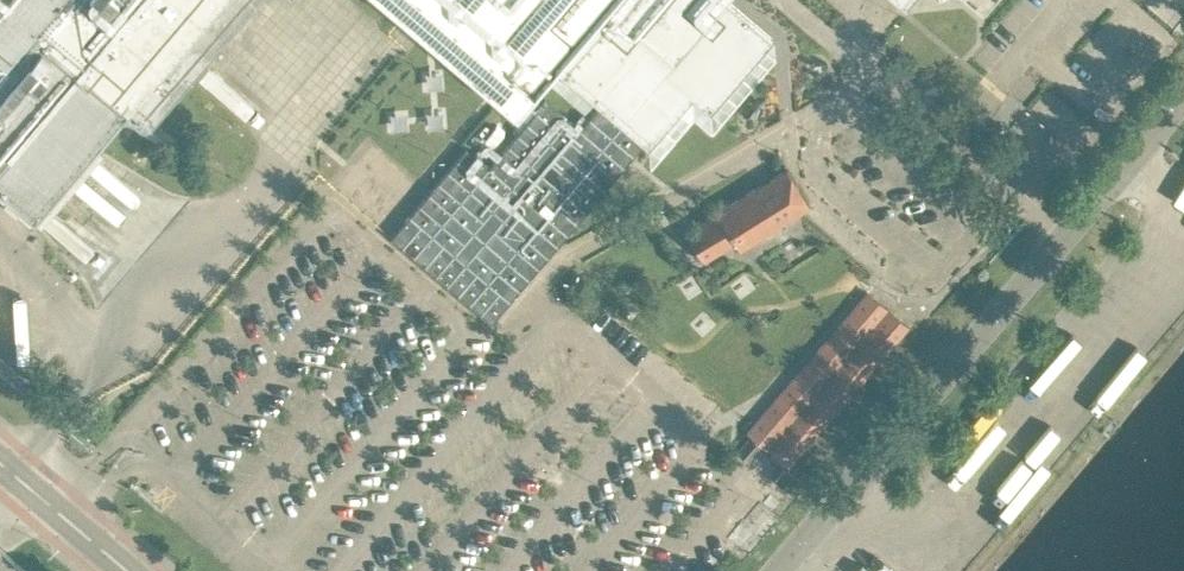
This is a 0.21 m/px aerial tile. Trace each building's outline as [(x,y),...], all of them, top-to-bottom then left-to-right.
[(5,60),(0,66),(0,190),(31,216),(29,218),(31,220),(46,202),(128,106),(150,125),(256,0),(0,0),(0,56),(5,60)] [(516,110),(554,65),(599,104),(579,127),(547,99),(490,164),(468,145),(409,214),(398,204),(417,181),(373,143),(335,188),(491,322),(643,142),(649,147),(692,96),(710,112),(773,38),(728,0),(387,0),(516,110)] [(735,249),(789,216),(809,203),(786,167),(685,229),(703,259),(731,242),(735,249)] [(763,443),(770,449),(788,465),(908,325),(867,290),(748,430),(750,432),(737,449),(749,460),(763,443)] [(782,485),(793,473),(784,465),(773,477),(782,485)]
